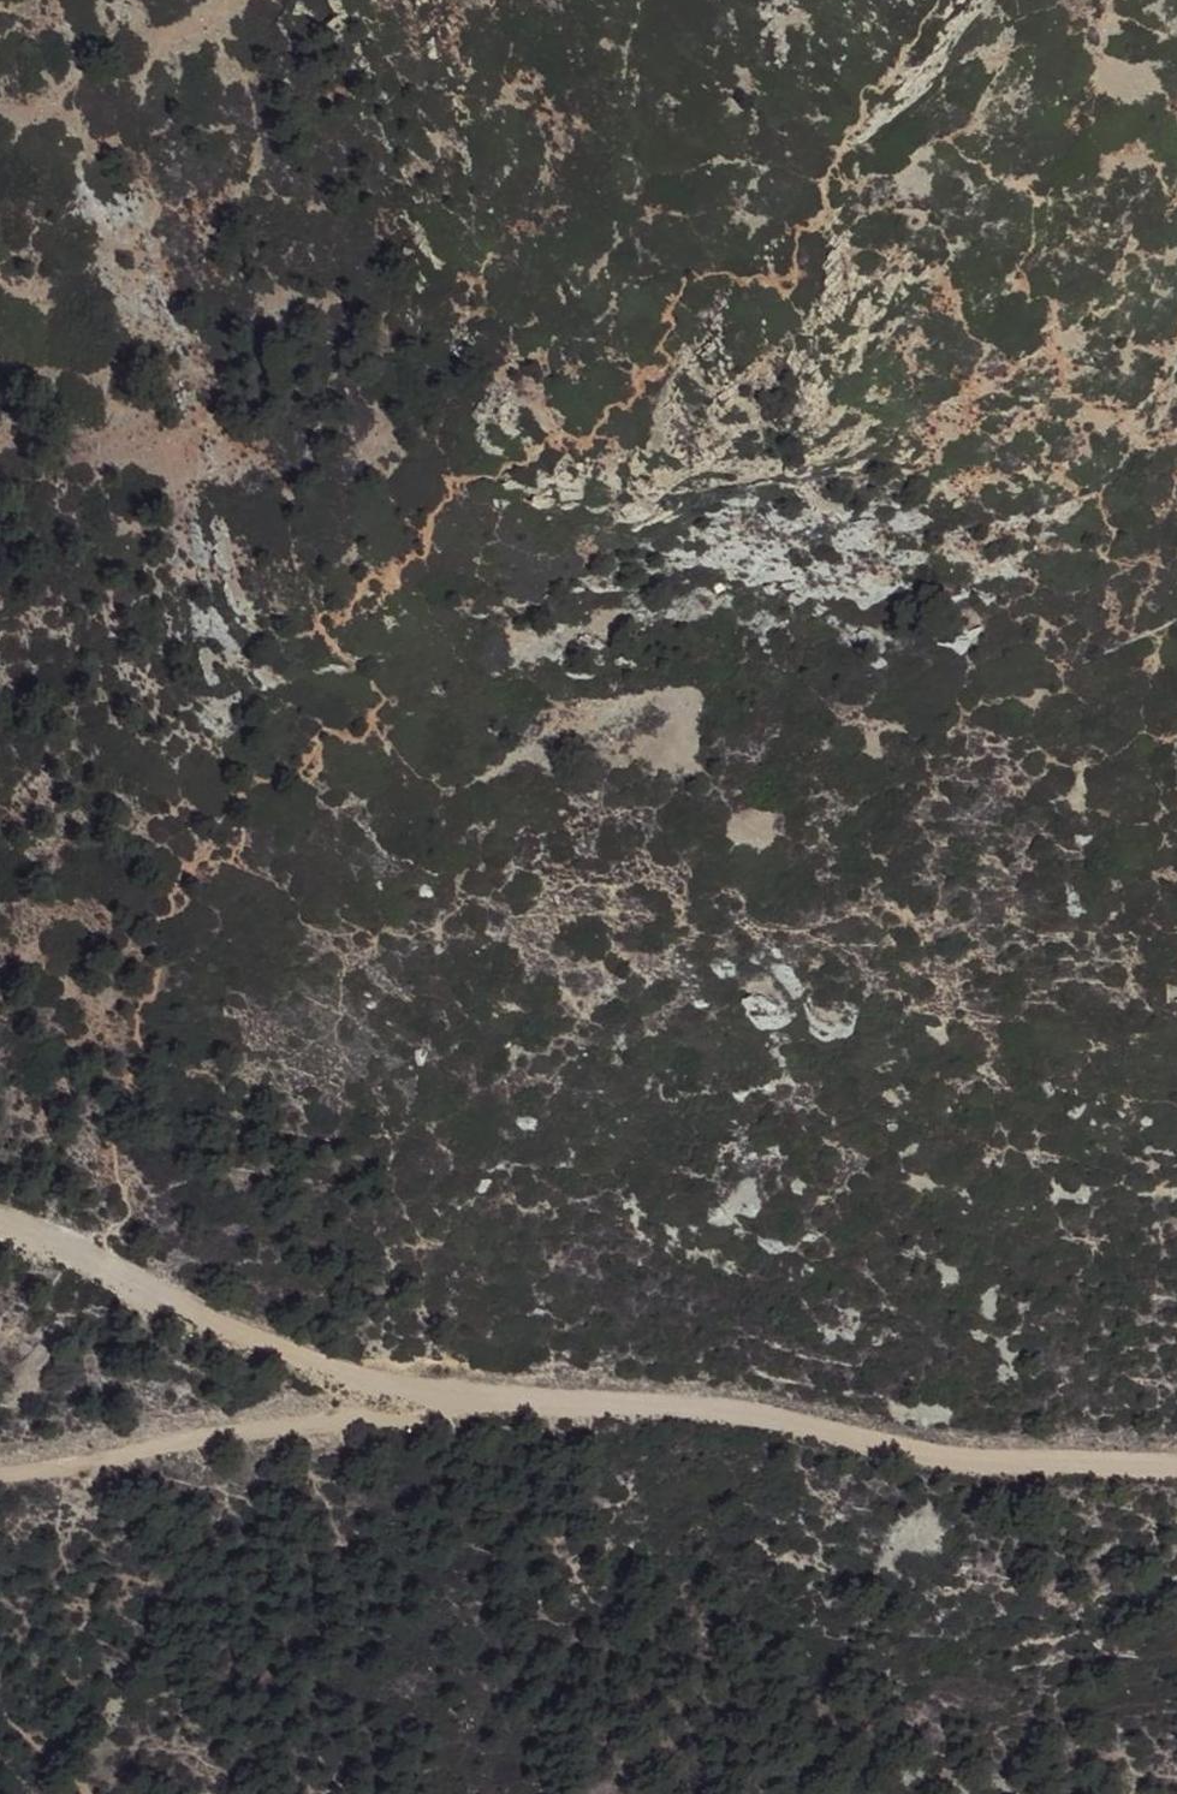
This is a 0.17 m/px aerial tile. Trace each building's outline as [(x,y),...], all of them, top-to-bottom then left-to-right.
[(1168,985),(1168,1002),(1176,1002),(1176,985),(1168,985)]
